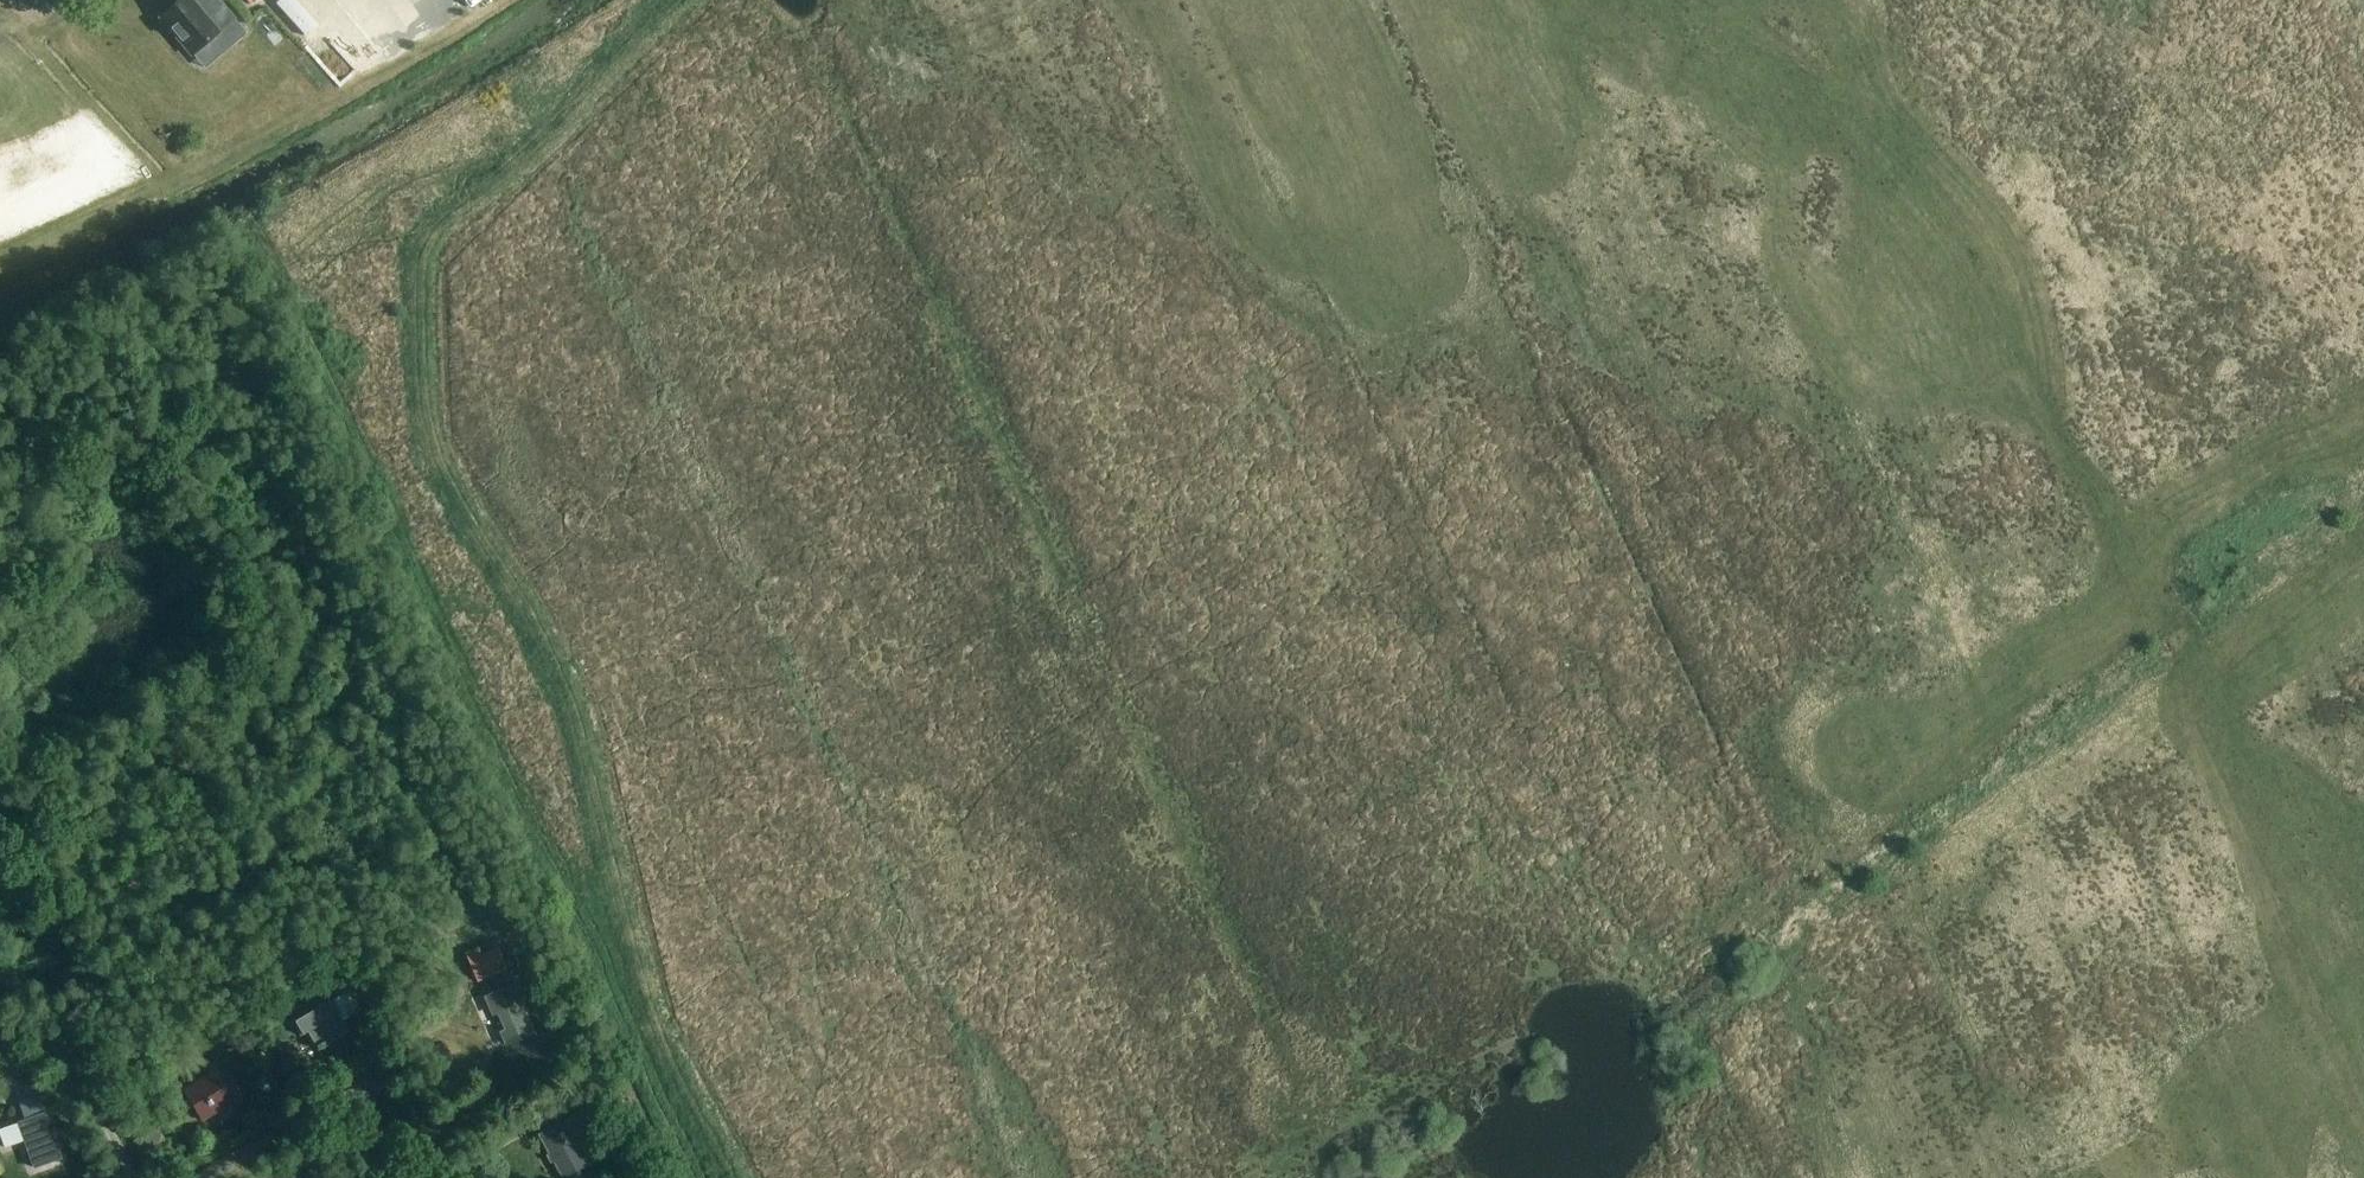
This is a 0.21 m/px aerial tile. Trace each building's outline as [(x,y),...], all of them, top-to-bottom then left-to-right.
[(221,5),(217,0),(178,0),(159,16),(190,53),(217,30),(206,18),(221,5)] [(494,926),(479,932),(483,943),(498,937),(494,926)] [(369,1000),(383,992),(372,974),(358,983),(369,1000)] [(487,996),(495,1015),(499,1013),(506,1030),(502,1032),(508,1046),(536,1034),(515,983),(513,984),(509,975),(494,982),(498,991),(487,996)] [(294,1021),(302,1034),(306,1032),(317,1049),(347,1031),(337,1014),(340,1012),(332,999),(294,1021)] [(240,1025),(231,1011),(220,1018),(228,1032),(240,1025)] [(213,1070),(182,1089),(201,1121),(232,1102),(213,1070)] [(560,1095),(566,1106),(583,1097),(577,1086),(560,1095)] [(40,1103),(20,1111),(23,1119),(43,1112),(40,1103)] [(23,1119),(16,1122),(32,1168),(60,1158),(44,1112),(43,1112),(23,1119)] [(565,1176),(591,1163),(607,1154),(584,1112),(568,1121),(543,1135),(565,1176)]
